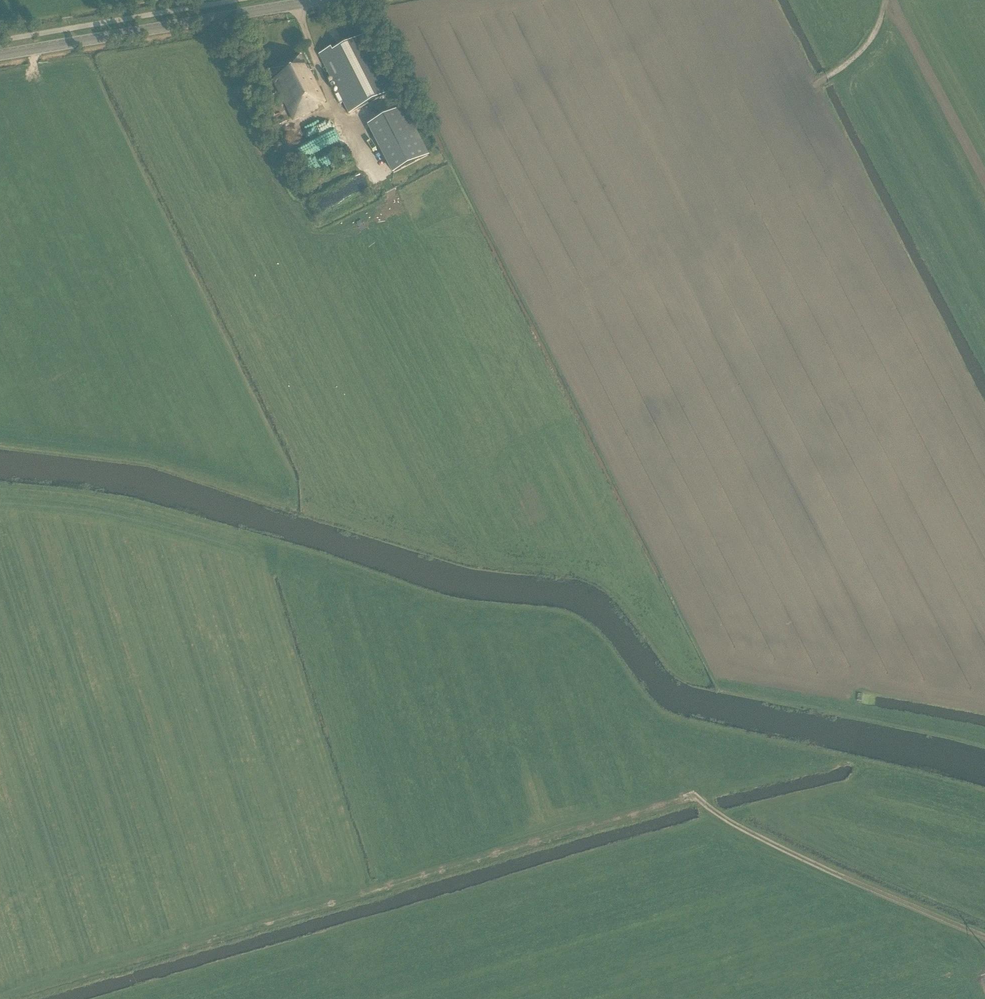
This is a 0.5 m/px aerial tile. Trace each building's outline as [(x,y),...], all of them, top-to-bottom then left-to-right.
[(348,114),(394,91),(377,56),(366,35),(332,51),(331,49),(319,55),(348,114)] [(316,107),(324,103),(301,55),(269,71),(292,121),(317,109),(316,107)] [(392,175),(429,155),(404,107),(366,127),(392,175)] [(331,144),(324,131),(337,124),(332,115),(303,131),(309,142),(300,147),(306,158),(331,144)] [(285,117),(274,121),(277,128),(287,124),(285,117)] [(317,196),(322,208),(373,186),(368,174),(317,196)]
